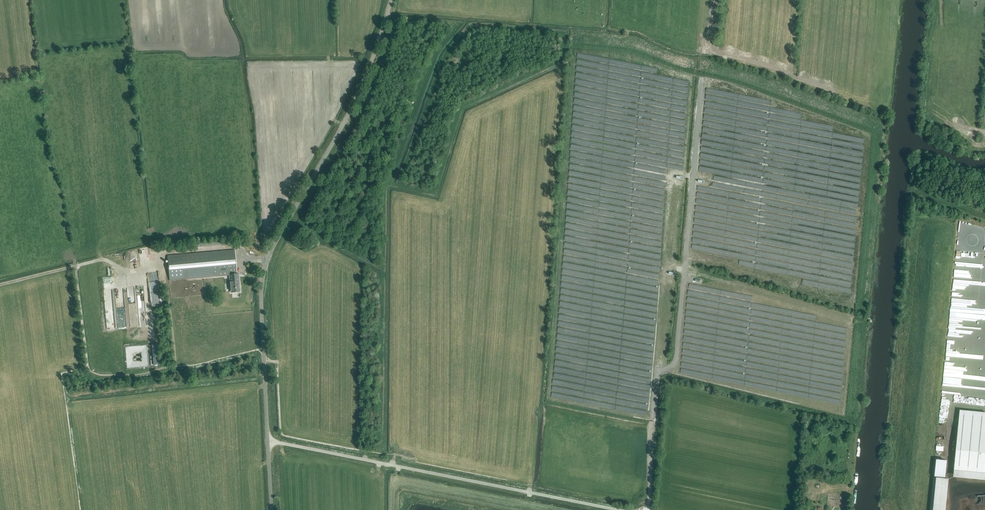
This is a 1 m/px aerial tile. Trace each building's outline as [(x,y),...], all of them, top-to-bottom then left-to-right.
[(237,274),(235,249),(181,253),(168,254),(170,279),(183,278),(230,274),(230,281),(231,292),(240,291),(239,281),(238,274),(237,274)] [(158,345),(152,345),(154,365),(160,364),(158,345)] [(984,434),(984,428),(984,413),(960,410),(954,470),(984,473),(984,434)] [(934,459),(932,476),(943,477),(945,460),(934,459)] [(948,479),(936,478),(933,509),(945,509),(948,479)]
